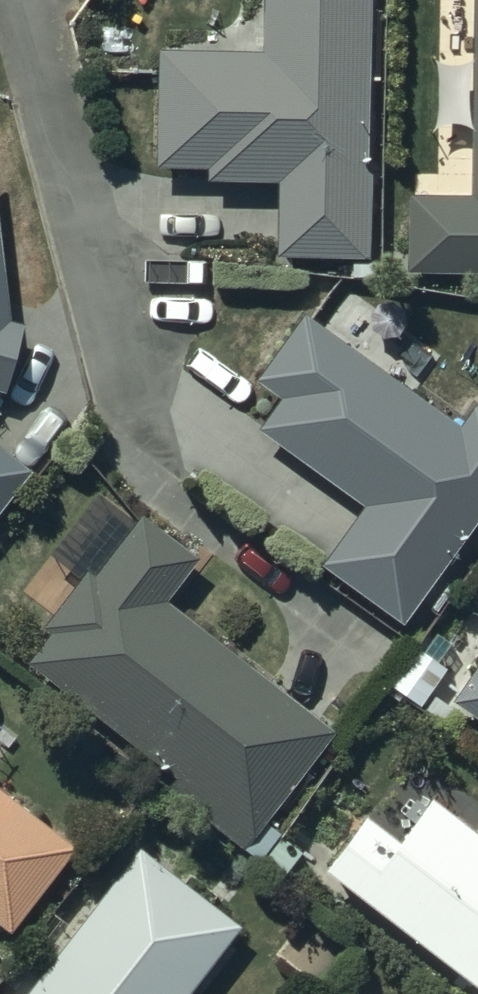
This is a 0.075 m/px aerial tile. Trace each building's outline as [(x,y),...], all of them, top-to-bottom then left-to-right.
[(160,39),(155,156),(207,157),(207,169),(278,171),(276,247),(361,249),(367,0),(262,0),(261,42),(160,39)] [(468,187),(410,186),(408,264),(477,264),(477,0),(472,0),(468,187)] [(5,381),(24,314),(6,308),(0,250),(0,381),(5,381)] [(477,510),(477,404),(471,399),(455,423),(300,314),(257,375),(278,390),(253,426),(360,501),(318,560),(401,618),(477,510)] [(28,460),(0,438),(0,496),(28,460)] [(49,545),(81,569),(47,614),(51,617),(26,650),(178,767),(167,781),(241,838),(331,719),(164,591),(194,552),(138,509),(135,512),(97,483),(49,545)] [(453,689),(477,707),(477,652),(453,689)] [(8,919),(72,834),(0,780),(0,913),(8,919)] [(324,857),(477,975),(477,824),(431,788),(398,830),(366,806),(324,857)] [(240,914),(141,838),(20,993),(179,993),(240,914)]
